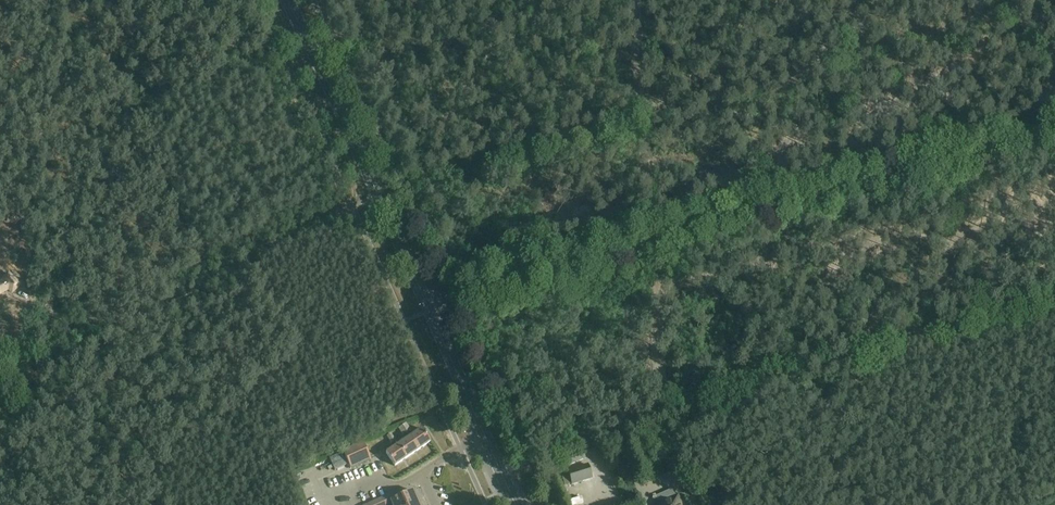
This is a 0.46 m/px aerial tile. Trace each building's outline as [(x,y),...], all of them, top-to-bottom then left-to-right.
[(9,289),(12,292),(19,285),(9,275),(2,282),(0,284),(0,294),(9,289)] [(403,426),(407,433),(411,430),(407,424),(403,426)] [(399,429),(403,435),(407,433),(403,426),(399,429)] [(410,437),(419,450),(431,442),(422,429),(410,437)] [(387,437),(391,443),(396,440),(391,433),(387,437)] [(407,458),(419,450),(410,437),(398,445),(407,458)] [(364,443),(343,452),(351,469),(371,460),(364,443)] [(407,458),(398,445),(386,453),(395,466),(407,458)] [(583,452),(563,460),(566,467),(586,459),(583,452)] [(568,471),(573,485),(592,479),(588,465),(568,471)] [(413,491),(390,501),(387,502),(385,497),(367,504),(420,504),(413,491)]
